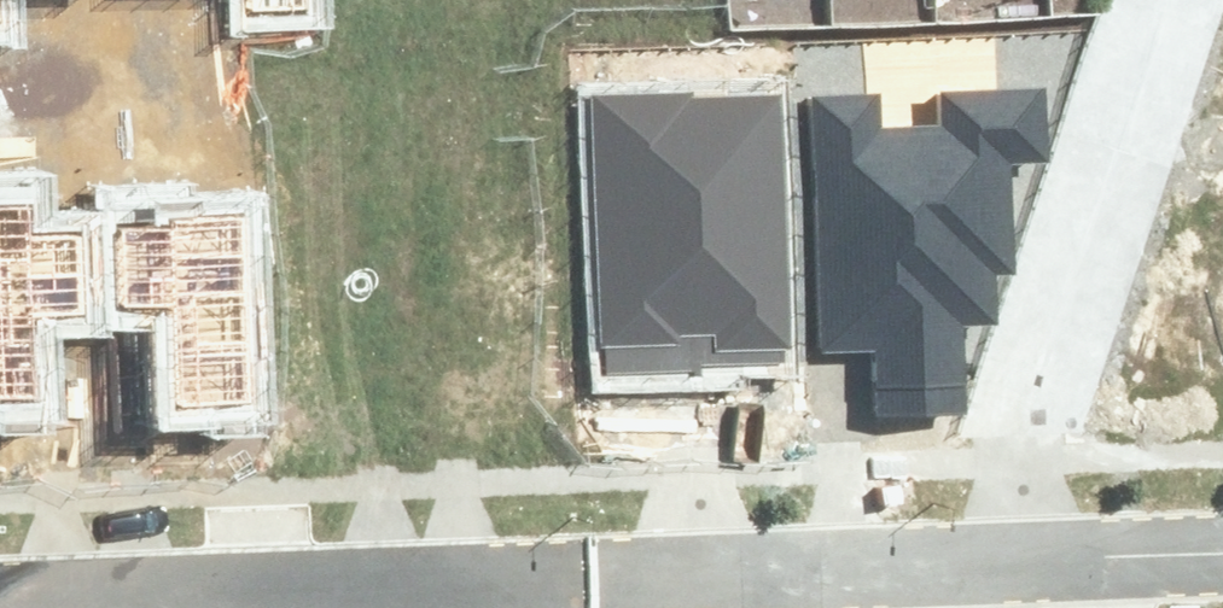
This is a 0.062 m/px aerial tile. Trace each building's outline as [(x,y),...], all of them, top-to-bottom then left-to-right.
[(316,18),(315,0),(239,0),(240,22),(316,18)] [(588,95),(599,347),(716,342),(716,353),(790,350),(779,87),(588,95)] [(795,91),(809,349),(868,346),(871,403),(944,399),(940,317),(980,315),(978,271),(1009,269),(1003,168),(1038,166),(1034,89),(933,94),(935,119),(880,122),(878,87),(795,91)] [(53,400),(51,316),(93,315),(92,241),(45,242),(44,202),(0,203),(0,401),(53,400)] [(158,409),(258,407),(254,209),(159,211),(160,251),(113,252),(115,326),(157,325),(158,409)]
